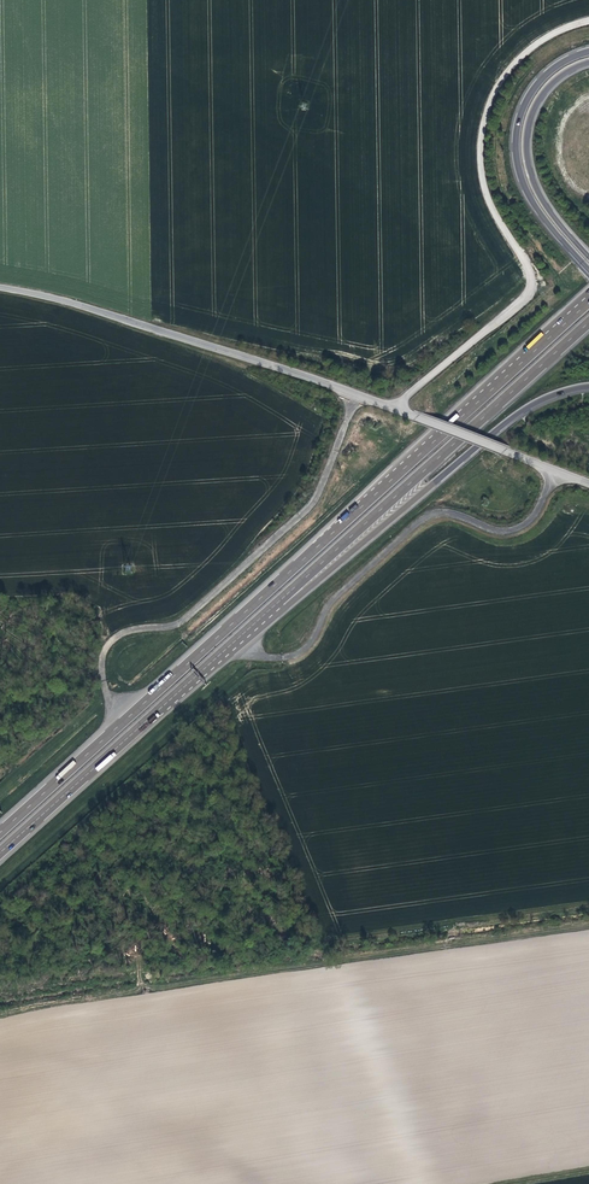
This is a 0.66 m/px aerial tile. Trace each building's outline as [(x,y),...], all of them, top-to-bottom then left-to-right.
[(99,771),(112,757),(110,754),(96,769),(99,771)]
